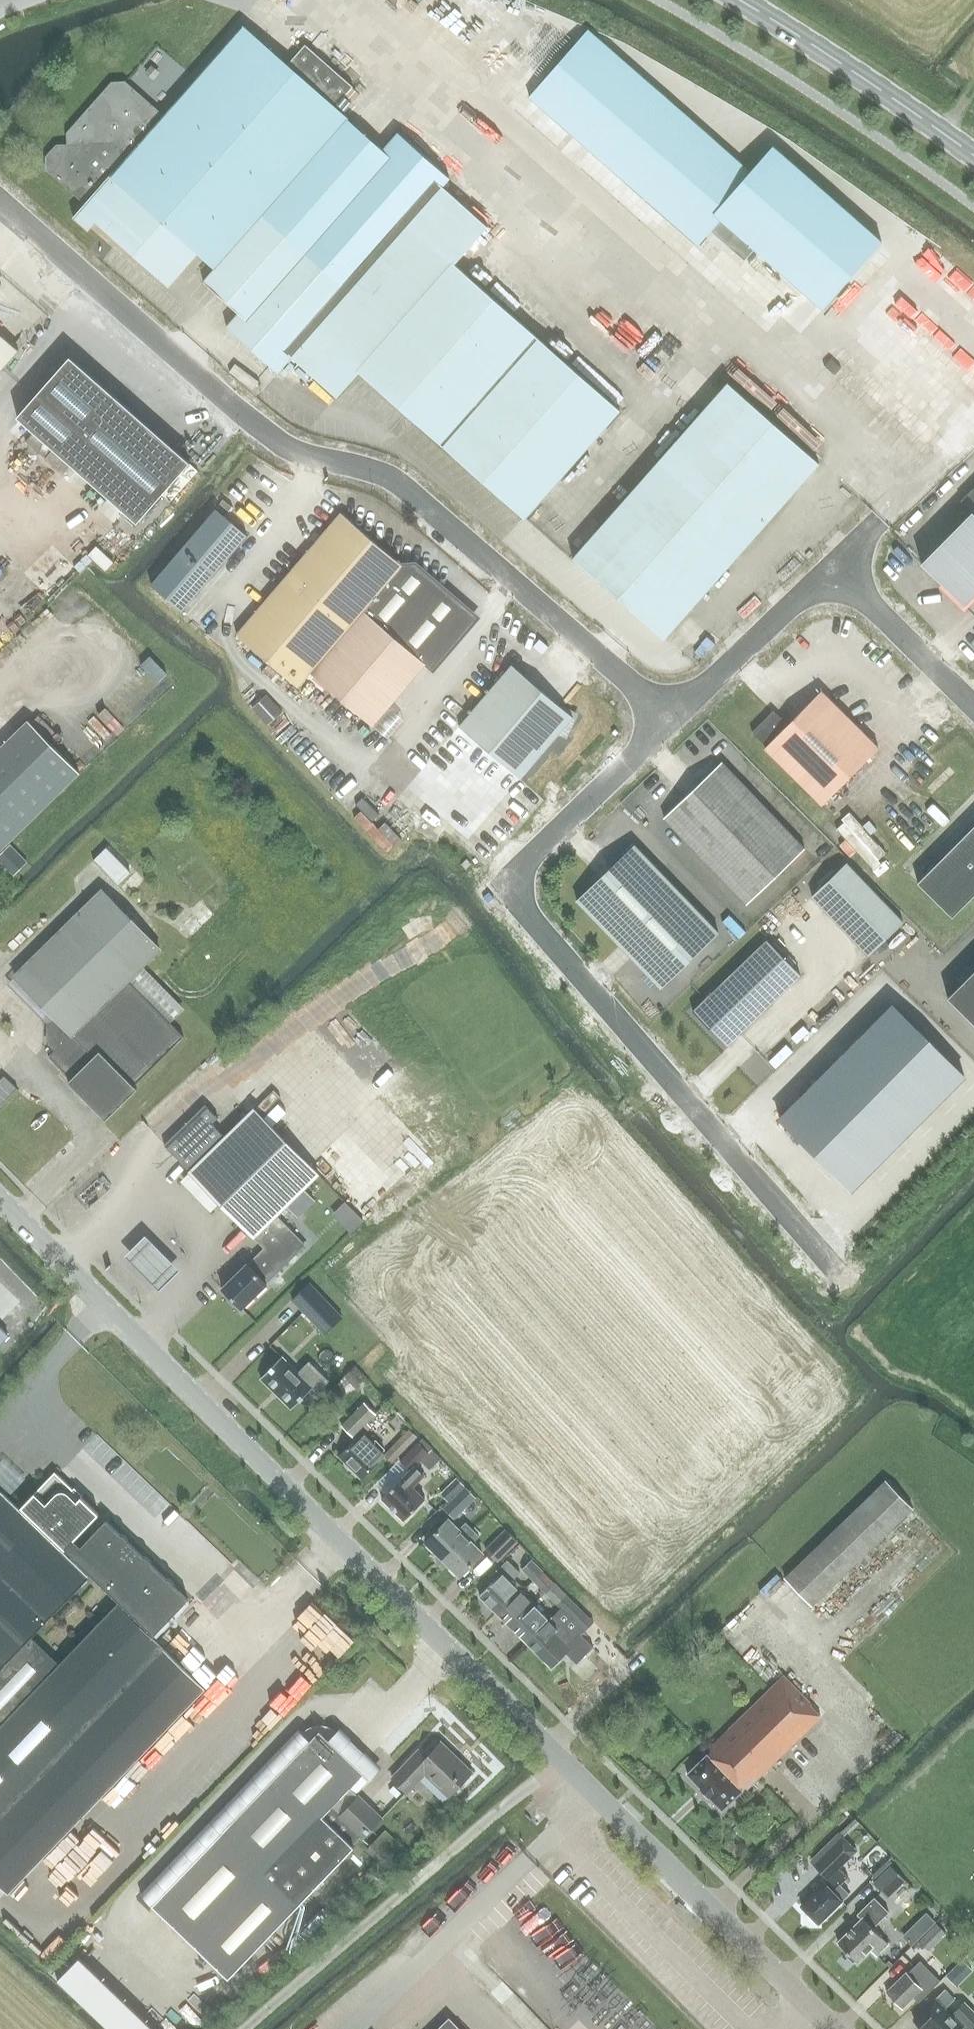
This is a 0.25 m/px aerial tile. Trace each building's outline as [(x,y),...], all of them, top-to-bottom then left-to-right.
[(287,64),(243,26),(164,116),(125,81),(112,82),(67,133),(68,144),(56,145),(46,157),(47,169),(85,203),(73,216),(88,229),(95,222),(169,286),(198,253),(209,263),(208,265),(214,270),(204,281),(239,312),(226,326),(278,372),(291,357),(337,397),(359,372),(524,518),(620,410),(454,264),(487,226),(442,186),(449,178),(397,133),(383,149),(335,107),(353,86),(305,44),(287,64)] [(594,35),(536,102),(705,250),(727,225),(828,314),(887,247),(778,151),(756,177),(594,35)] [(17,350),(0,336),(0,369),(17,350)] [(190,462),(70,357),(18,415),(137,522),(190,462)] [(819,463),(727,383),(572,558),(664,638),(819,463)] [(960,500),(971,511),(920,563),(964,606),(973,595),(973,486),(960,500)] [(216,508),(151,584),(182,611),(247,535),(216,508)] [(403,566),(402,565),(341,512),(236,634),(298,687),(310,672),(373,726),(425,665),(431,670),(476,617),(415,565),(403,566)] [(573,717),(511,664),(459,726),(520,778),(573,717)] [(278,708),(263,691),(249,705),(264,721),(278,708)] [(878,748),(821,691),(787,725),(773,711),(752,732),(766,746),(764,747),(822,804),(878,748)] [(80,772),(29,721),(0,750),(0,850),(80,772)] [(721,762),(664,817),(747,904),(805,848),(721,762)] [(853,817),(837,834),(885,879),(892,872),(884,864),(893,854),(853,817)] [(918,882),(952,916),(973,893),(973,825),(918,882)] [(374,838),(391,857),(404,845),(386,826),(374,838)] [(27,862),(10,844),(0,854),(0,858),(15,873),(27,862)] [(718,931),(635,845),(577,900),(660,987),(718,931)] [(94,858),(116,880),(128,868),(106,846),(94,858)] [(812,896),(868,954),(902,921),(847,863),(812,896)] [(184,1008),(142,966),(160,948),(102,890),(14,976),(56,1018),(48,1025),(48,1041),(55,1049),(48,1056),(69,1077),(66,1080),(104,1119),(136,1088),(133,1085),(182,1036),(169,1022),(184,1008)] [(215,914),(206,905),(195,916),(191,912),(179,924),(192,938),(215,914)] [(764,938),(691,1007),(730,1047),(803,977),(764,938)] [(973,1024),(973,970),(947,997),(973,1024)] [(898,1000),(785,1115),(858,1186),(970,1070),(898,1000)] [(264,1249),(282,1267),(305,1244),(276,1215),(286,1206),(297,1217),(315,1200),(304,1188),(318,1174),(253,1108),(224,1136),(212,1123),(218,1118),(205,1104),(164,1144),(190,1170),(188,1171),(264,1249)] [(382,1166),(348,1132),(333,1147),(349,1162),(357,1154),(376,1173),(382,1166)] [(345,1172),(328,1153),(314,1166),(332,1185),(345,1172)] [(164,1297),(183,1276),(148,1245),(129,1265),(164,1297)] [(266,1283),(282,1267),(264,1249),(248,1264),(247,1263),(222,1288),(241,1308),(266,1283)] [(314,1284),(296,1302),(331,1339),(349,1321),(314,1284)] [(306,1315),(289,1332),(311,1355),(328,1338),(306,1315)] [(281,1355),(260,1377),(291,1408),(312,1386),(281,1355)] [(365,1376),(355,1366),(344,1377),(355,1387),(365,1376)] [(356,1439),(339,1455),(361,1477),(384,1454),(360,1430),(375,1414),(364,1402),(342,1425),(356,1439)] [(406,1449),(419,1435),(416,1432),(414,1434),(409,1428),(384,1454),(391,1462),(406,1449)] [(428,1452),(418,1442),(400,1460),(410,1470),(403,1477),(402,1476),(381,1498),(404,1520),(425,1499),(412,1486),(423,1475),(415,1466),(428,1452)] [(421,1461),(430,1469),(440,1458),(432,1450),(421,1461)] [(0,1490),(0,1885),(8,1893),(205,1688),(152,1637),(188,1599),(106,1520),(70,1557),(49,1538),(51,1536),(64,1549),(99,1514),(55,1471),(20,1507),(46,1531),(44,1533),(0,1490)] [(464,1485),(456,1477),(440,1493),(448,1501),(464,1485)] [(913,1508),(886,1480),(785,1578),(811,1605),(913,1508)] [(454,1517),(475,1496),(465,1486),(444,1507),(454,1517)] [(426,1541),(442,1558),(472,1529),(465,1522),(458,1529),(448,1519),(426,1541)] [(472,1529),(442,1558),(460,1575),(482,1553),(472,1543),(479,1535),(472,1529)] [(499,1557),(516,1540),(507,1530),(490,1547),(499,1557)] [(479,1595),(495,1611),(517,1588),(518,1589),(521,1586),(514,1579),(520,1573),(507,1560),(491,1576),(495,1580),(479,1595)] [(534,1581),(543,1571),(531,1560),(522,1569),(534,1581)] [(545,1592),(555,1583),(543,1571),(534,1581),(545,1592)] [(557,1604),(567,1595),(555,1583),(545,1592),(557,1604)] [(534,1604),(518,1589),(517,1588),(495,1611),(510,1626),(534,1604)] [(593,1622),(567,1595),(557,1604),(584,1631),(593,1622)] [(510,1626),(526,1642),(549,1620),(549,1619),(534,1604),(510,1626)] [(549,1620),(526,1642),(551,1667),(565,1653),(577,1663),(593,1646),(580,1633),(575,1638),(552,1616),(549,1619),(549,1620)] [(709,1749),(711,1750),(746,1786),(747,1788),(821,1716),(810,1706),(811,1705),(784,1676),(709,1749)] [(310,1740),(298,1728),(210,1821),(141,1893),(229,1977),(298,1905),(354,1846),(351,1844),(360,1835),(362,1838),(382,1817),(359,1795),(358,1796),(355,1793),(380,1767),(339,1729),(337,1731),(329,1739),(319,1730),(310,1740)] [(472,1772),(441,1742),(426,1757),(418,1750),(392,1777),(407,1792),(425,1773),(449,1796),(472,1772)] [(722,1809),(746,1786),(711,1750),(687,1773),(701,1788),(700,1788),(708,1795),(722,1809)] [(401,1846),(385,1830),(370,1845),(386,1861),(401,1846)] [(849,1893),(840,1884),(848,1876),(839,1867),(856,1850),(842,1835),(814,1863),(828,1877),(823,1882),(801,1905),(819,1923),(849,1893)] [(905,1880),(891,1866),(873,1883),(888,1897),(905,1880)] [(888,1912),(874,1897),(857,1914),(862,1918),(838,1942),(849,1953),(847,1955),(853,1961),(855,1959),(857,1962),(870,1949),(876,1956),(889,1943),(873,1927),(888,1912)] [(926,1912),(914,1923),(924,1933),(935,1921),(926,1912)] [(928,1951),(945,1933),(936,1924),(920,1940),(928,1951)] [(57,1980),(108,2028),(155,2028),(79,1957),(57,1980)] [(918,2002),(940,1980),(920,1960),(907,1973),(906,1972),(886,1991),(902,2008),(913,1997),(918,2002)] [(961,1961),(946,1976),(957,1987),(972,1972),(961,1961)] [(964,2002),(951,2014),(945,2008),(955,1999),(945,1989),(914,2020),(923,2028),(969,2028),(973,2025),(973,2012),(964,2002)] [(449,2019),(438,2028),(459,2028),(449,2019)]
